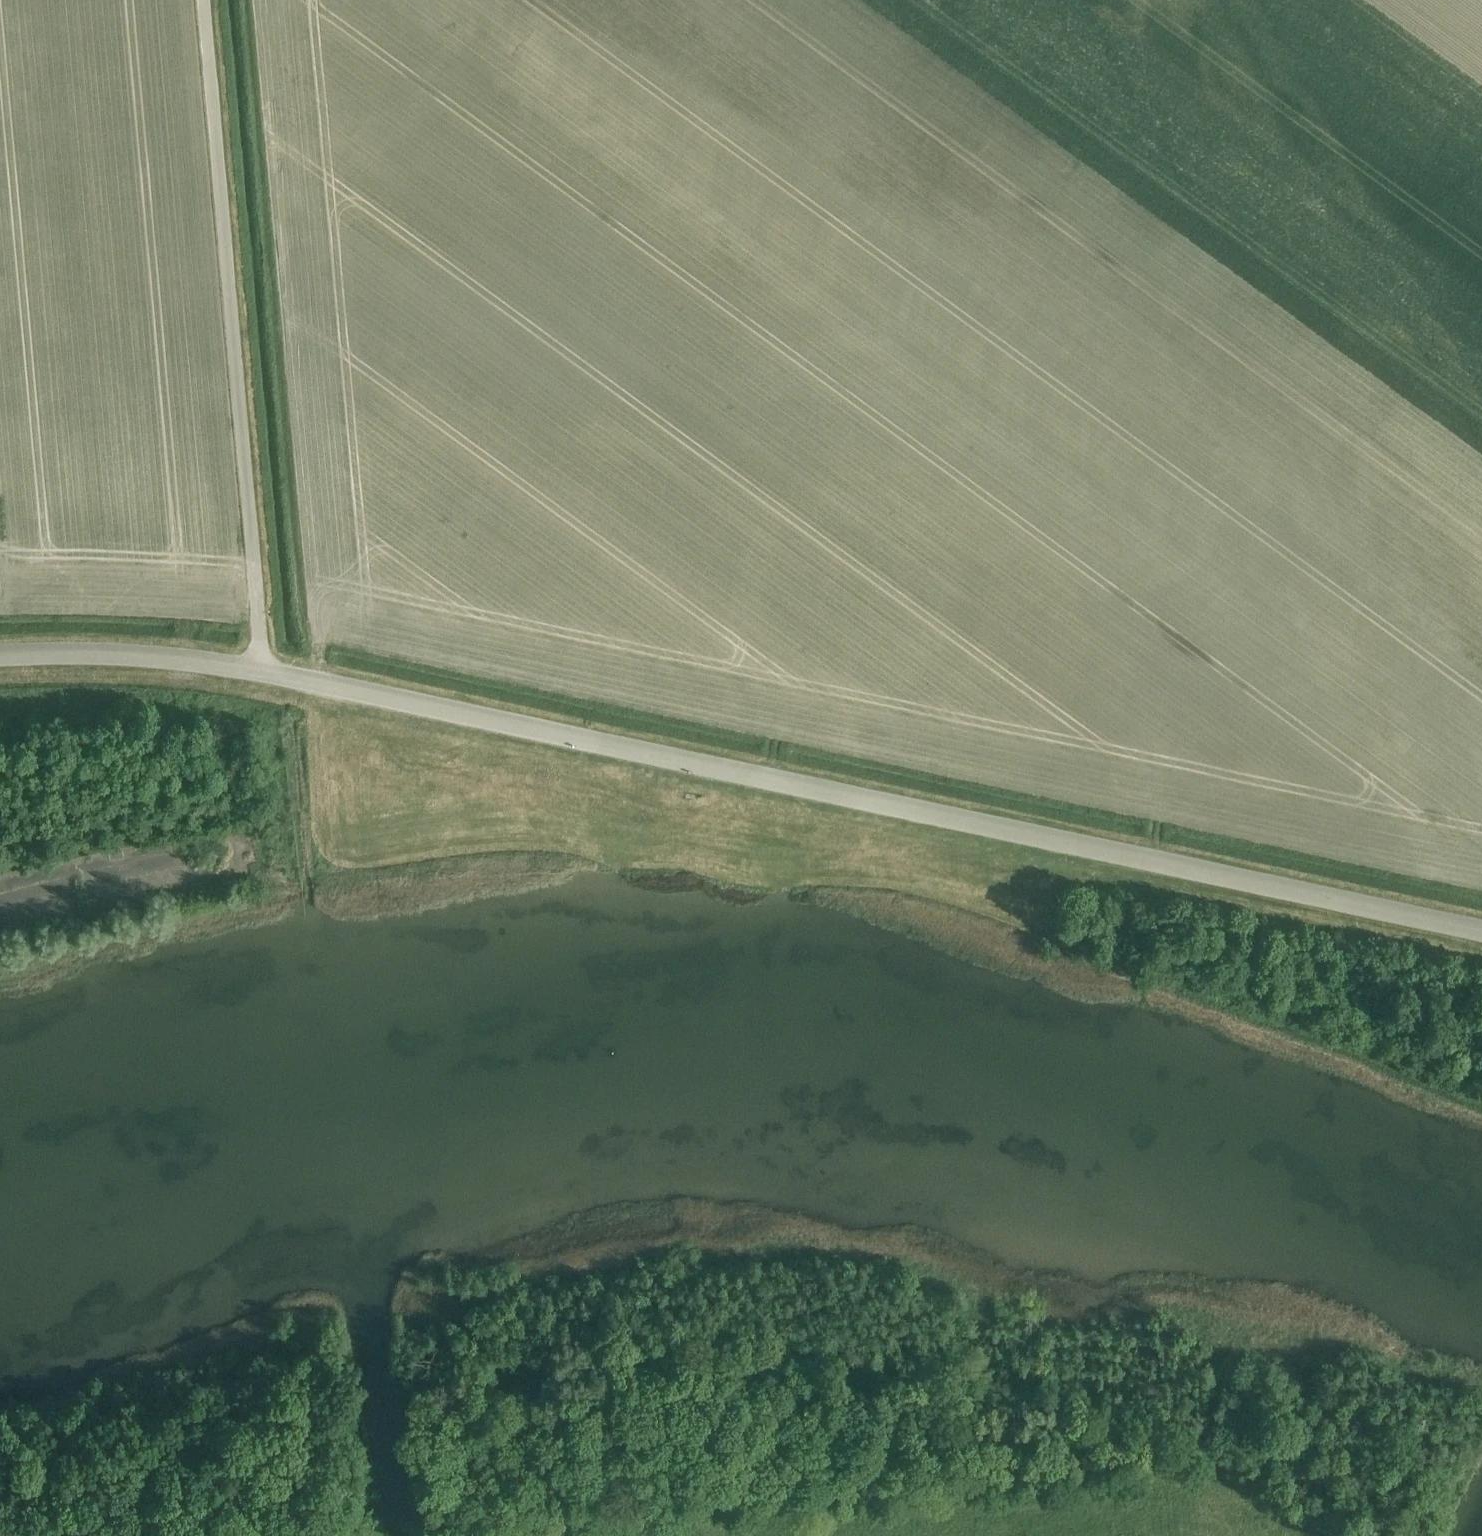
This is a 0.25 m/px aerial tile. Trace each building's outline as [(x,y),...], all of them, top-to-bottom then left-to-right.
[(64,872),(77,858),(70,852),(57,865),(64,872)] [(30,881),(38,884),(46,863),(38,860),(30,881)] [(5,889),(21,871),(14,865),(0,882),(0,885),(5,889)]
